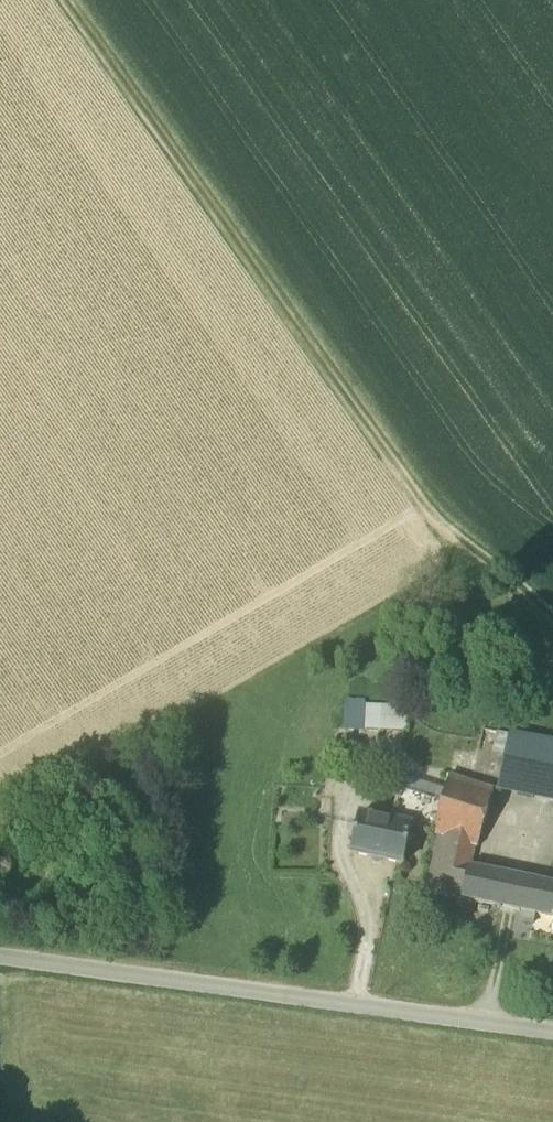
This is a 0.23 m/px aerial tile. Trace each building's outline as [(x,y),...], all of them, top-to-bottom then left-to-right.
[(363,731),(379,732),(381,708),(364,707),(364,711),(363,731)] [(407,709),(381,708),(379,732),(406,733),(407,709)] [(364,711),(347,710),(346,730),(363,731),(364,711)] [(492,754),(505,756),(510,735),(497,732),(492,754)] [(552,803),(552,744),(510,735),(505,756),(497,792),(552,803)] [(403,778),(399,791),(441,804),(445,791),(403,778)] [(438,836),(477,849),(493,792),(449,778),(445,791),(441,804),(442,805),(434,835),(438,837),(438,836)] [(399,791),(390,823),(411,828),(434,835),(442,805),(441,804),(399,791)] [(403,867),(411,828),(390,823),(359,817),(351,856),(403,867)] [(472,869),(477,849),(438,836),(438,837),(426,892),(461,900),(468,868),(472,869)] [(461,900),(500,907),(507,876),(472,869),(468,868),(461,900)] [(500,907),(518,911),(524,880),(507,876),(500,907)] [(552,918),(552,886),(524,880),(518,911),(552,918)]
